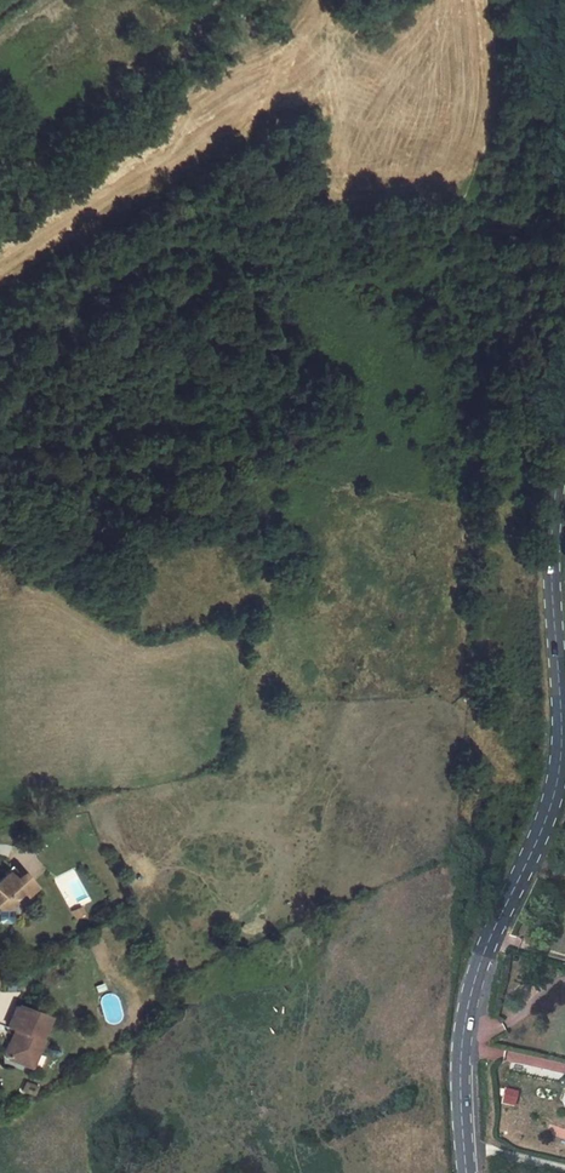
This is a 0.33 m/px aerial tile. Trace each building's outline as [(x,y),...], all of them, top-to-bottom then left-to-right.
[(0,878),(0,911),(12,911),(12,898),(17,893),(21,898),(31,889),(11,868),(0,878)] [(81,909),(73,913),(77,920),(85,915),(81,909)] [(46,1020),(15,1008),(7,1031),(15,1034),(12,1042),(7,1045),(3,1055),(5,1061),(23,1068),(27,1058),(35,1055),(40,1043),(37,1042),(46,1020)] [(27,1058),(23,1068),(29,1070),(35,1055),(27,1058)]
